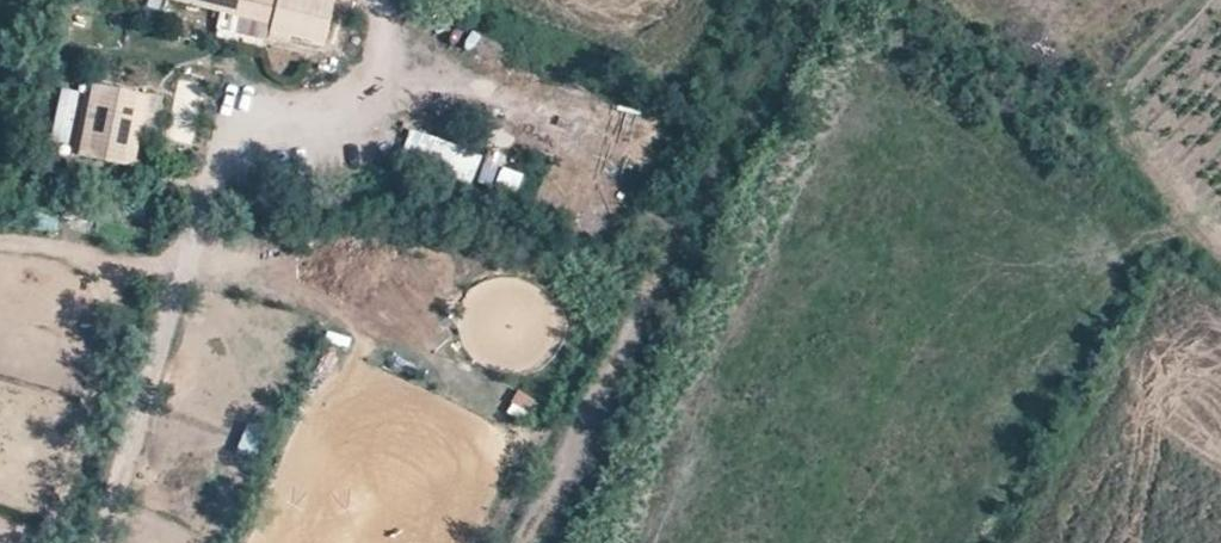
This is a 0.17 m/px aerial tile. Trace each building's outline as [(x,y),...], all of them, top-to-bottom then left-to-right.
[(274,22),(272,31),(325,43),(335,0),(176,0),(274,22)] [(239,19),(236,32),(268,37),(270,25),(239,19)] [(98,80),(81,154),(135,166),(144,127),(157,130),(165,95),(98,80)] [(611,165),(654,180),(676,120),(633,105),(611,165)] [(470,191),(483,155),(410,129),(398,166),(470,191)] [(517,194),(524,174),(503,167),(497,186),(517,194)] [(517,391),(507,415),(529,423),(538,399),(517,391)] [(245,424),(238,453),(257,457),(263,428),(245,424)]
